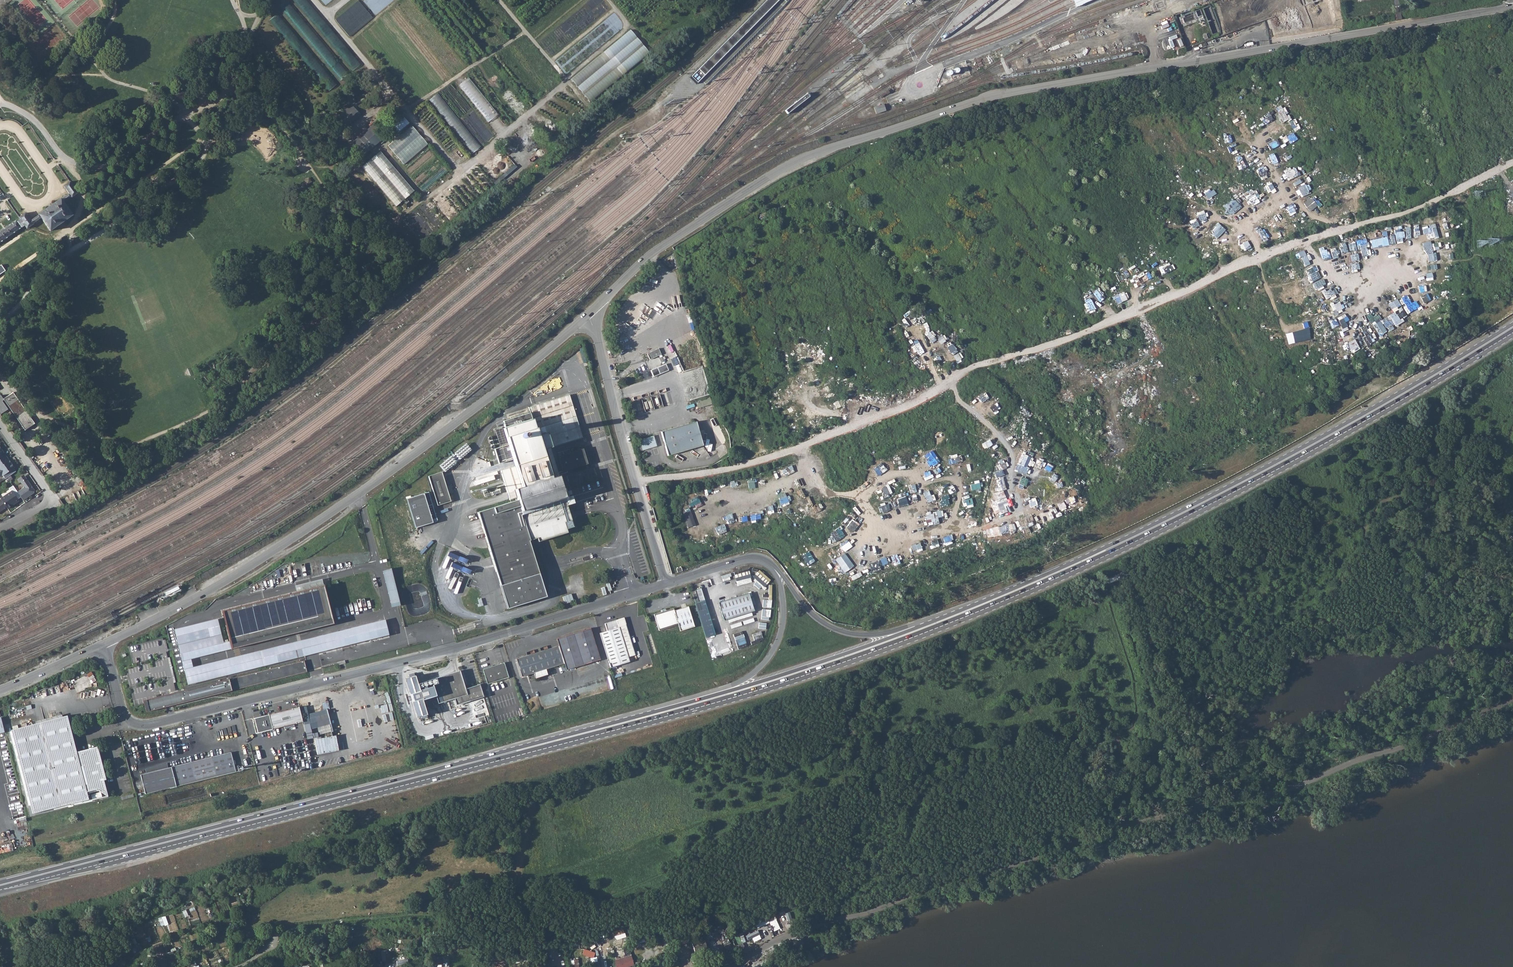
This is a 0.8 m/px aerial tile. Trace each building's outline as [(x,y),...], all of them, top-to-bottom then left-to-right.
[(297,12),(287,0),(286,0),(279,6),(290,18),(297,12)] [(900,6),(902,8),(904,10),(913,2),(911,0),(908,0),(900,6)] [(277,13),(270,20),(279,29),(286,23),(277,13)] [(631,29),(571,78),(590,102),(650,53),(631,29)] [(965,63),(947,66),(949,76),(954,75),(954,76),(961,74),(960,70),(965,69),(965,67),(959,68),(959,66),(965,65),(965,63)] [(430,99),(472,153),(481,146),(439,92),(430,99)] [(347,127),(361,114),(352,104),(338,116),(347,127)] [(876,114),(885,111),(883,105),(874,108),(876,114)] [(903,115),(880,122),(882,127),(904,120),(903,115)] [(429,144),(413,125),(388,145),(404,165),(429,144)] [(369,128),(351,143),(362,157),(380,142),(369,128)] [(381,151),(362,167),(396,207),(415,191),(381,151)] [(19,217),(20,219),(25,225),(27,228),(41,218),(50,231),(72,215),(63,202),(78,193),(70,181),(63,186),(69,193),(61,199),(50,206),(31,220),(26,213),(19,217)] [(20,219),(18,221),(17,220),(0,231),(0,242),(25,225),(20,219)] [(650,353),(653,360),(664,355),(661,349),(650,353)] [(1153,354),(1145,357),(1148,363),(1155,360),(1153,354)] [(1037,357),(1026,362),(1029,367),(1039,362),(1037,357)] [(667,363),(658,367),(653,369),(656,377),(670,371),(667,363)] [(1151,379),(1155,389),(1160,387),(1159,382),(1165,379),(1163,374),(1151,379)] [(1101,385),(1091,392),(1095,398),(1105,392),(1101,385)] [(4,400),(25,430),(34,424),(12,392),(3,399),(4,400)] [(696,400),(698,408),(712,405),(711,397),(696,400)] [(583,442),(569,399),(565,400),(579,443),(583,442)] [(541,455),(579,443),(565,400),(527,413),(529,418),(502,426),(504,432),(502,433),(507,450),(512,464),(514,471),(500,475),(509,504),(516,502),(517,505),(477,518),(508,611),(547,599),(529,545),(536,542),(538,546),(543,544),(567,537),(566,533),(574,531),(570,518),(557,479),(556,477),(551,459),(543,461),(541,455)] [(697,422),(662,432),(669,456),(703,446),(697,422)] [(1122,424),(1123,433),(1131,432),(1130,423),(1122,424)] [(640,440),(643,451),(658,446),(655,435),(640,440)] [(745,449),(748,444),(740,438),(737,443),(745,449)] [(796,439),(787,443),(790,450),(799,446),(796,439)] [(467,443),(440,465),(445,472),(472,450),(467,443)] [(498,468),(512,464),(507,450),(500,452),(493,454),(498,468)] [(583,453),(557,461),(561,475),(562,476),(566,475),(587,468),(583,453)] [(2,475),(5,479),(7,478),(10,475),(15,472),(13,468),(10,463),(9,464),(8,462),(9,461),(6,457),(0,461),(0,476),(2,475)] [(478,484),(499,478),(497,471),(476,478),(478,484)] [(442,473),(429,478),(438,507),(452,503),(442,473)] [(34,490),(25,478),(20,482),(23,486),(23,488),(17,492),(23,500),(33,493),(34,490)] [(437,519),(428,490),(405,498),(415,527),(437,519)] [(11,491),(4,495),(5,496),(1,499),(6,507),(7,508),(18,501),(11,491)] [(449,553),(448,557),(467,563),(468,559),(449,553)] [(392,568),(383,571),(391,607),(401,605),(392,568)] [(748,568),(734,572),(738,586),(752,582),(748,568)] [(164,600),(181,590),(178,585),(161,594),(164,600)] [(231,647),(333,622),(323,586),(222,611),(231,647)] [(706,604),(702,592),(696,594),(700,605),(706,604)] [(565,603),(574,601),(573,594),(563,596),(565,603)] [(750,597),(720,606),(725,624),(756,615),(750,597)] [(770,620),(772,600),(764,599),(762,619),(770,620)] [(679,628),(681,634),(695,630),(689,610),(675,614),(674,612),(667,614),(666,612),(662,613),(663,615),(655,618),(660,633),(679,628)] [(631,665),(618,624),(608,627),(611,634),(601,637),(610,667),(612,672),(631,665)] [(537,682),(549,679),(548,676),(550,677),(552,674),(551,671),(565,668),(567,673),(601,663),(591,632),(557,642),(560,650),(518,663),(523,681),(535,677),(537,682)] [(737,645),(746,644),(744,632),(735,633),(737,645)] [(174,693),(177,704),(307,672),(304,661),(174,693)] [(487,687),(508,681),(504,666),(483,672),(487,687)] [(612,672),(610,667),(598,670),(600,675),(612,672)] [(464,691),(459,673),(423,683),(421,680),(409,683),(417,711),(453,701),(455,707),(482,699),(478,687),(464,691)] [(177,704),(174,693),(166,695),(143,701),(146,712),(169,706),(177,704)] [(256,734),(300,723),(297,709),(252,719),(256,734)] [(313,718),(315,728),(320,727),(327,725),(328,725),(325,715),(313,718)] [(10,730),(32,814),(88,799),(86,792),(96,789),(97,792),(99,791),(108,797),(103,780),(99,781),(98,777),(100,774),(100,772),(98,768),(95,766),(94,761),(95,760),(94,754),(79,755),(80,759),(77,760),(66,716),(10,730)] [(73,724),(75,731),(92,727),(90,719),(73,724)] [(329,734),(327,725),(320,727),(322,736),(329,734)] [(313,741),(315,756),(333,752),(331,738),(313,741)] [(228,753),(168,767),(173,787),(233,772),(228,753)] [(173,787),(168,767),(138,775),(143,795),(173,787)] [(13,797),(20,795),(18,787),(11,789),(13,797)] [(162,925),(168,923),(165,916),(159,918),(162,925)] [(734,945),(743,943),(740,934),(731,936),(734,945)] [(691,943),(695,951),(706,947),(703,939),(691,943)] [(585,948),(582,954),(594,958),(596,952),(585,948)] [(614,960),(616,966),(628,966),(635,965),(632,954),(614,960)]
